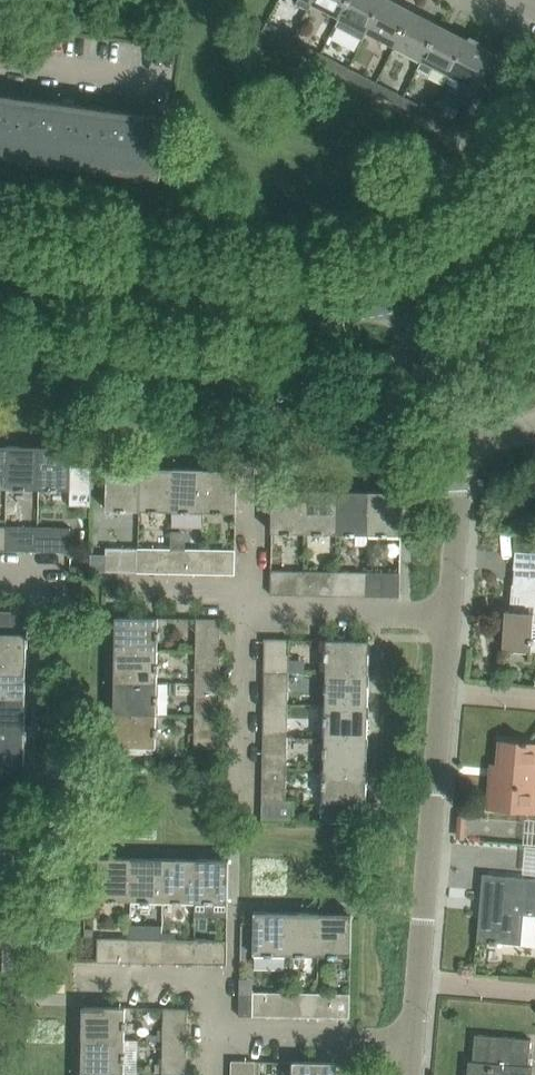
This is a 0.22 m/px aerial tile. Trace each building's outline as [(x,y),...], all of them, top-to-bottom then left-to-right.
[(296,3),(309,10),(313,3),(311,2),(312,0),(298,0),(296,3)] [(311,2),(313,3),(338,16),(347,0),(312,0),(311,2)] [(366,31),(382,0),(347,0),(338,16),(366,31)] [(391,0),(382,0),(366,31),(394,45),(412,11),(391,0)] [(394,45),(422,60),(440,26),(412,11),(394,45)] [(261,33),(287,47),(293,36),(267,22),(261,33)] [(468,40),(440,26),(422,60),(417,69),(429,76),(434,67),(450,75),(468,40)] [(294,36),(293,36),(287,47),(315,61),(320,52),(293,38),(294,36)] [(470,36),(468,40),(450,75),(468,85),(464,92),(474,96),(485,76),(487,77),(489,78),(493,70),(491,69),(489,67),(496,54),(478,45),(480,41),(470,36)] [(347,66),(320,52),(315,61),(342,75),(347,66)] [(375,80),(347,66),(342,75),(370,90),(375,80)] [(403,95),(375,80),(370,90),(398,104),(403,95)] [(512,92),(519,96),(524,88),(517,83),(512,92)] [(16,153),(16,158),(25,97),(0,94),(0,151),(16,153)] [(431,110),(403,95),(398,104),(426,119),(431,110)] [(97,107),(25,97),(16,158),(17,158),(18,153),(39,156),(39,161),(66,165),(67,160),(88,163),(87,168),(88,168),(97,107)] [(169,117),(97,107),(88,168),(89,168),(90,163),(111,166),(110,171),(138,175),(138,170),(159,172),(158,179),(159,179),(160,179),(166,138),(169,117)] [(431,110),(426,119),(455,133),(460,124),(431,110)] [(7,488),(39,488),(39,446),(7,446),(7,488)] [(39,446),(39,488),(72,489),(91,490),(92,467),(72,466),(72,447),(39,446)] [(107,509),(140,510),(141,468),(107,467),(107,468),(107,509)] [(140,510),(172,510),(173,468),(141,468),(140,510)] [(205,469),(173,468),(172,510),(205,511),(205,469)] [(236,512),(237,488),(237,470),(205,469),(205,511),(236,512)] [(305,490),(273,490),(272,532),(305,532),(305,490)] [(305,532),(336,533),(337,491),(305,490),(305,532)] [(336,533),(368,534),(369,491),(337,491),(336,533)] [(369,491),(368,534),(401,534),(402,492),(369,491)] [(6,550),(38,551),(38,526),(6,526),(6,550)] [(71,527),(38,526),(38,551),(70,552),(71,527)] [(199,546),(199,532),(182,532),(182,545),(199,546)] [(139,572),(139,548),(106,547),(106,571),(139,572)] [(171,548),(139,548),(139,572),(171,573),(171,548)] [(171,573),(204,573),(204,549),(171,548),(171,573)] [(236,550),(235,550),(204,549),(204,573),(235,574),(236,550)] [(515,551),(514,568),(534,570),(534,552),(515,551)] [(270,594),(304,595),(304,570),(271,570),(270,594)] [(336,571),(304,570),(304,595),(336,595),(336,571)] [(336,595),(368,596),(368,572),(336,571),(336,595)] [(400,572),(368,572),(368,596),(400,597),(401,572),(400,572)] [(502,650),(531,653),(531,650),(534,650),(534,586),(513,584),(511,602),(514,602),(513,611),(506,610),(502,650)] [(26,668),(27,611),(0,610),(0,667),(26,668)] [(116,617),(116,651),(158,651),(158,618),(158,617),(116,617)] [(196,652),(220,652),(221,618),(196,618),(196,652)] [(265,638),(264,672),(289,672),(289,639),(265,638)] [(369,640),(327,639),(327,640),(326,673),(369,673),(369,640)] [(116,651),(115,682),(157,683),(158,651),(116,651)] [(196,652),(195,684),(220,684),(220,652),(196,652)] [(26,699),(26,668),(0,667),(0,699),(26,699)] [(288,704),(289,672),(264,672),(264,704),(288,704)] [(326,673),(326,705),(368,705),(369,673),(326,673)] [(115,682),(115,713),(157,714),(157,683),(115,682)] [(195,715),(219,715),(220,684),(195,684),(195,715)] [(25,731),(26,699),(0,699),(0,730),(25,731)] [(264,704),(263,736),(287,736),(288,704),(264,704)] [(326,705),(325,737),(368,737),(368,705),(326,705)] [(156,747),(157,714),(115,713),(114,746),(118,746),(156,747)] [(219,748),(219,715),(195,715),(194,748),(219,748)] [(25,763),(25,731),(0,730),(0,763),(25,763)] [(287,769),(287,736),(263,736),(263,768),(287,769)] [(325,737),(325,769),(367,770),(368,737),(325,737)] [(528,744),(528,741),(523,741),(523,743),(518,743),(518,741),(500,740),(498,762),(499,762),(498,779),(491,779),(489,807),(534,811),(534,744),(528,744)] [(286,798),(287,769),(263,768),(262,801),(293,801),(293,799),(286,798)] [(367,802),(367,770),(325,769),(324,802),(322,802),(322,821),(354,822),(355,802),(359,802),(367,802)] [(293,801),(262,801),(262,819),(262,820),(293,821),(293,820),(293,801)] [(99,899),(131,900),(132,858),(99,857),(98,899),(99,899)] [(164,858),(132,858),(131,900),(163,901),(164,858)] [(163,901),(195,901),(196,859),(164,858),(163,901)] [(229,860),(196,859),(195,901),(228,902),(229,860)] [(477,940),(490,941),(489,943),(497,944),(497,942),(534,945),(534,878),(483,874),(481,899),(490,900),(489,910),(483,909),(480,936),(478,936),(477,940)] [(287,954),(288,912),(255,911),(254,925),(254,954),(287,954)] [(287,954),(319,955),(320,913),(288,912),(287,954)] [(352,913),(320,913),(319,955),(351,955),(352,919),(352,913)] [(194,963),(195,939),(177,939),(178,931),(163,931),(163,938),(162,963),(194,963)] [(97,962),(130,962),(130,938),(98,937),(98,938),(97,962)] [(130,962),(162,963),(163,938),(130,938),(130,962)] [(227,940),(195,939),(194,963),(227,964),(227,940)] [(286,992),(253,991),(239,991),(239,1016),(285,1017),(286,992)] [(318,993),(286,992),(285,1017),(317,1017),(318,993)] [(350,993),(318,993),(317,1017),(350,1018),(350,993)] [(83,1006),(83,1039),(125,1040),(126,1007),(83,1006)] [(164,1007),(163,1008),(163,1040),(187,1040),(188,1008),(164,1007)] [(469,1060),(468,1074),(532,1074),(533,1066),(529,1066),(532,1039),(475,1034),(473,1061),(469,1060)] [(83,1039),(82,1071),(124,1072),(125,1040),(83,1039)] [(163,1040),(162,1073),(187,1073),(187,1040),(163,1040)] [(256,1061),(231,1060),(231,1074),(256,1074),(256,1061)] [(293,1074),(336,1074),(336,1062),(294,1062),(293,1074)]
